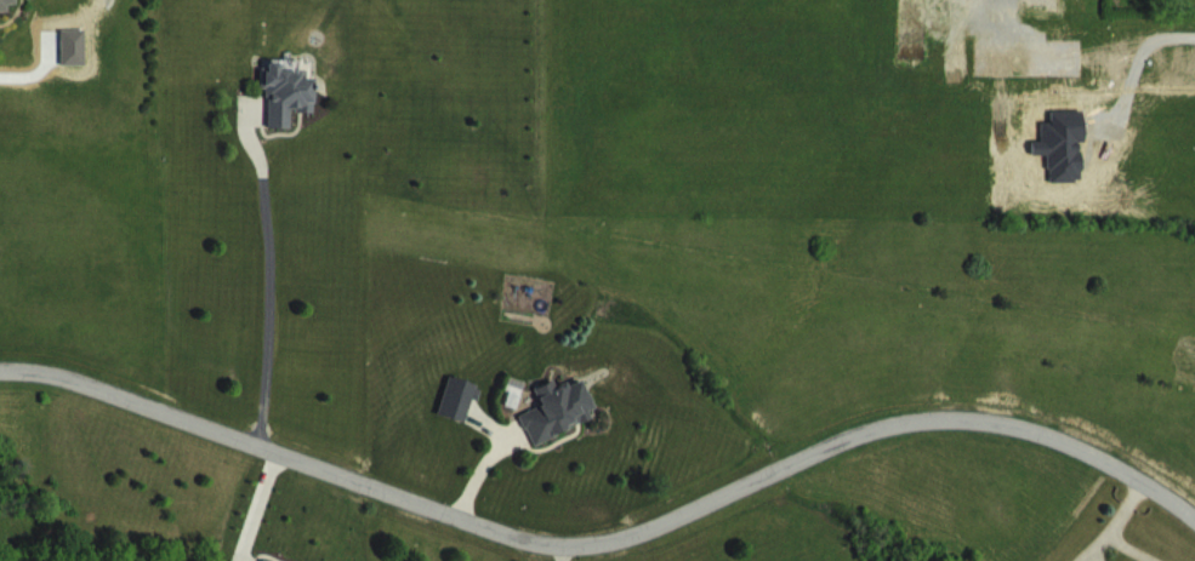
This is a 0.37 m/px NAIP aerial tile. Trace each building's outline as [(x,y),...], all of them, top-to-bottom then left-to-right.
[(16,33),(16,24),(24,24),(24,0),(0,0),(0,33),(16,33)] [(319,132),(320,98),(307,97),(307,91),(286,91),(287,82),(271,82),(270,110),(275,111),(274,148),(296,148),(296,132),(319,132)] [(478,418),(485,420),(489,406),(455,396),(445,435),(472,442),(478,418)] [(538,463),(604,438),(589,399),(576,404),(575,401),(563,406),(561,400),(541,408),(548,425),(527,434),(538,463)]
